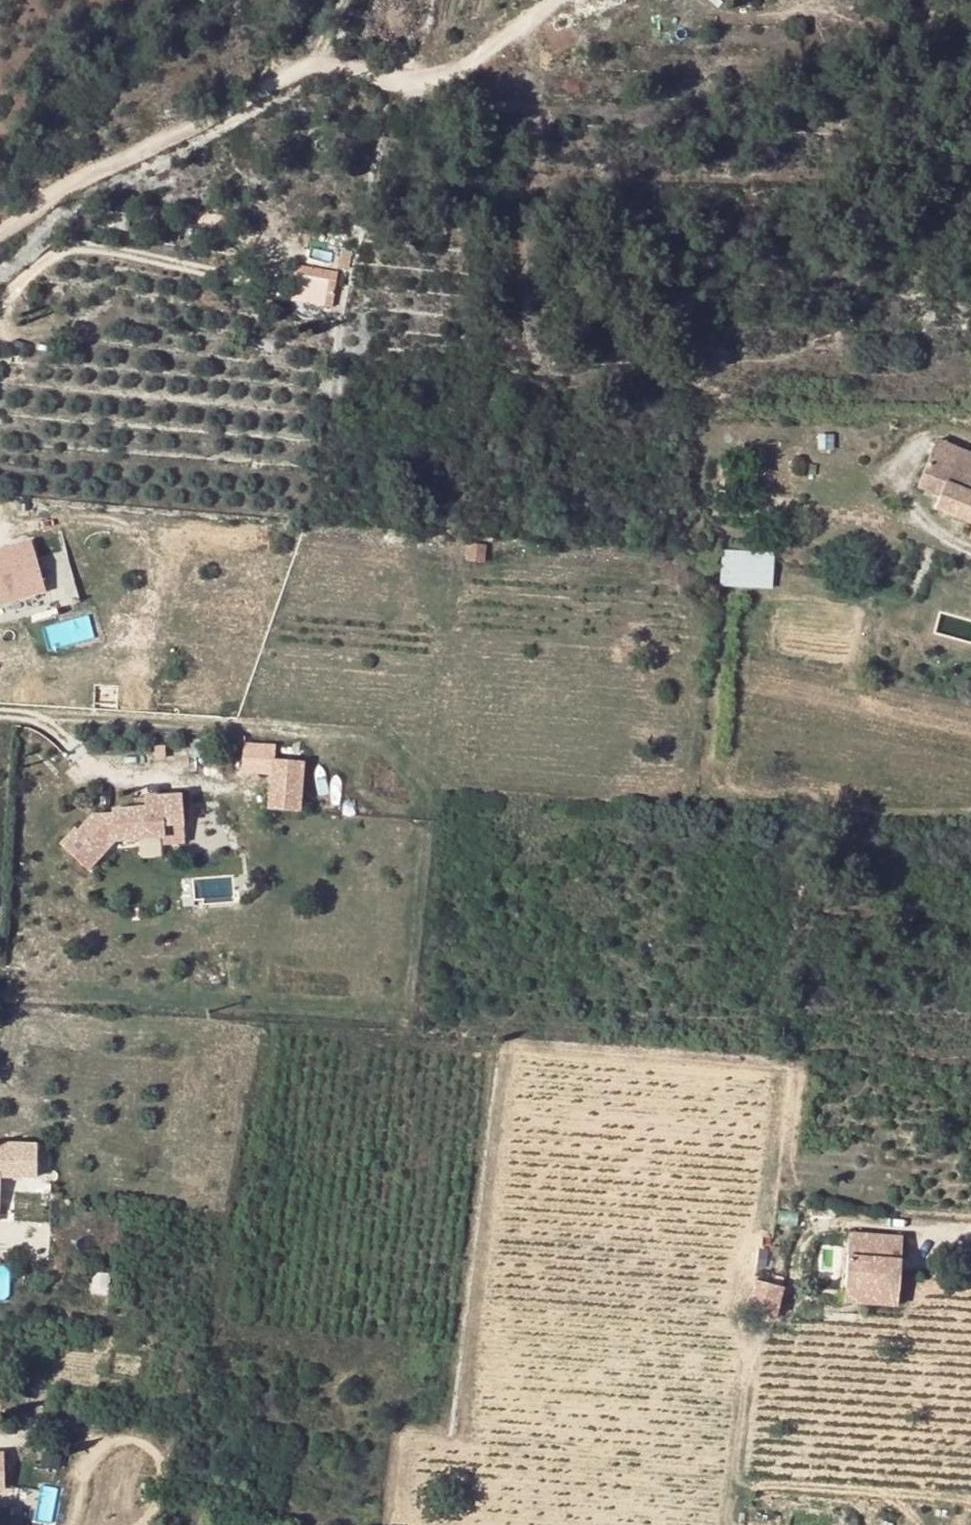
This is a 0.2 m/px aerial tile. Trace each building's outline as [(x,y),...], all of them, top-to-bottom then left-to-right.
[(293,301),(334,307),(340,270),(299,263),(293,301)] [(935,438),(928,454),(951,463),(957,447),(935,438)] [(928,454),(915,486),(937,496),(932,508),(970,524),(970,494),(969,493),(970,489),(970,453),(957,447),(951,463),(928,454)] [(41,586),(26,538),(0,547),(0,599),(41,586)] [(483,545),(468,544),(466,558),(482,560),(483,545)] [(775,549),(722,549),(721,587),(774,587),(775,549)] [(91,615),(45,626),(51,648),(96,636),(91,615)] [(299,812),(303,759),(275,757),(276,743),(243,741),(240,773),(266,775),(263,810),(299,812)] [(142,809),(62,816),(65,854),(184,845),(179,791),(140,794),(142,809)] [(13,1149),(1,1148),(0,1159),(12,1159),(13,1149)] [(38,1151),(13,1149),(12,1159),(11,1179),(36,1181),(38,1151)] [(0,1159),(0,1178),(11,1179),(12,1159),(0,1159)] [(901,1242),(848,1239),(844,1306),(897,1308),(901,1242)] [(762,1288),(751,1286),(747,1316),(758,1317),(769,1318),(774,1290),(762,1288)]
